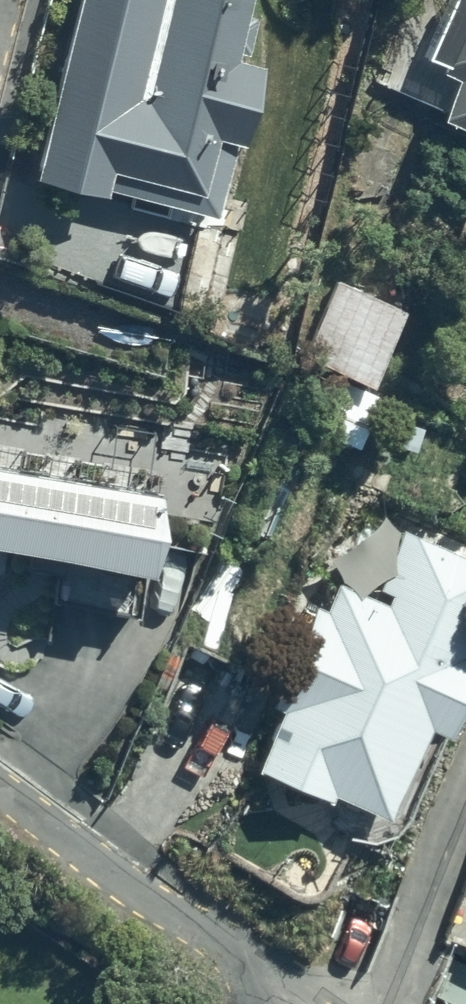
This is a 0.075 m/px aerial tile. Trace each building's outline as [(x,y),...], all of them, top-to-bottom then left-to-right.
[(29,157),(96,174),(97,168),(207,197),(247,42),(229,37),(238,0),(70,0),(29,157)] [(423,41),(441,48),(436,59),(452,66),(437,102),(465,111),(465,0),(440,0),(423,41)] [(333,268),(331,273),(302,346),(367,372),(398,293),(333,268)] [(353,437),(377,383),(319,358),(295,412),(353,437)] [(142,546),(154,470),(0,445),(0,523),(142,546)] [(304,591),(262,687),(278,694),(253,750),(375,803),(418,705),(440,714),(465,655),(465,633),(459,630),(465,614),(465,543),(400,514),(375,572),(383,575),(378,586),(337,568),(304,591)] [(441,1003),(465,1003),(465,962),(447,956),(434,991),(445,994),(441,1003)]
